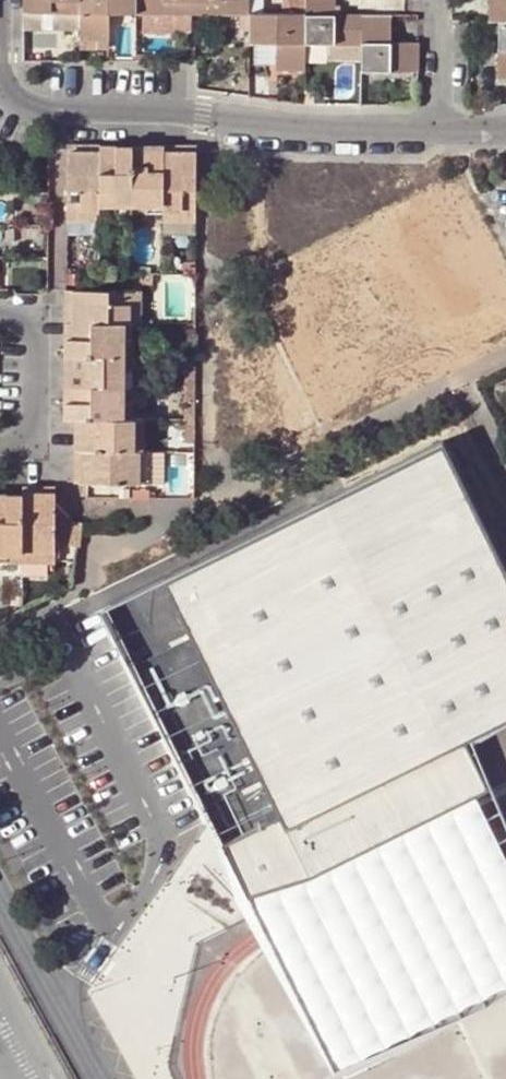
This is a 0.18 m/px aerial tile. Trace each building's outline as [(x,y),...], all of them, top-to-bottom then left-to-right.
[(27,28),(82,28),(82,0),(27,0),(27,28)] [(82,40),(111,40),(111,11),(138,11),(138,0),(82,0),(82,28),(82,40)] [(138,11),(191,12),(191,0),(138,0),(138,11)] [(191,12),(248,12),(248,0),(191,0),(191,12)] [(307,0),(285,0),(285,11),(248,12),(248,40),(275,40),(275,65),(306,66),(307,39),(307,0)] [(307,39),(314,39),(330,39),(329,54),(365,55),(366,12),(335,12),(335,0),(307,0),(307,39)] [(490,15),(501,15),(505,15),(505,0),(490,0),(490,15)] [(417,40),(390,40),(376,39),(377,12),(366,12),(365,55),(364,71),(417,72),(417,40)] [(377,12),(376,39),(390,40),(390,12),(377,12)] [(111,40),(82,40),(82,50),(111,50),(111,40)] [(99,220),(99,212),(99,146),(66,146),(67,219),(99,220)] [(130,146),(99,146),(99,212),(131,212),(130,146)] [(131,212),(163,212),(164,147),(130,146),(131,212)] [(197,147),(164,147),(163,212),(163,220),(196,220),(197,147)] [(99,234),(99,220),(67,219),(67,234),(99,234)] [(184,261),(184,273),(196,273),(196,261),(184,261)] [(66,290),(66,322),(131,322),(139,322),(140,290),(72,290),(66,290)] [(131,355),(131,322),(66,322),(66,354),(131,355)] [(66,354),(66,385),(130,385),(131,355),(66,354)] [(184,386),(195,386),(196,355),(185,355),(184,386)] [(130,417),(130,385),(66,385),(66,417),(77,417),(130,417)] [(184,386),(184,418),(195,418),(195,386),(184,386)] [(77,452),(141,452),(140,417),(130,417),(77,417),(77,452)] [(184,418),(184,441),(195,440),(195,418),(184,418)] [(106,607),(248,894),(308,876),(476,792),(505,777),(505,573),(441,442),(106,607)] [(86,483),(102,483),(149,482),(149,452),(141,452),(77,452),(78,483),(83,483),(86,483)] [(164,452),(149,452),(149,482),(164,482),(164,452)] [(22,495),(22,560),(47,560),(53,560),(53,518),(53,501),(53,489),(22,488),(22,495)] [(0,495),(0,560),(22,560),(22,495),(0,495)] [(77,546),(80,521),(68,520),(66,545),(77,546)] [(47,560),(22,560),(22,574),(47,574),(47,560)] [(248,894),(339,1078),(368,1078),(505,1011),(505,851),(476,792),(308,876),(248,894)]
